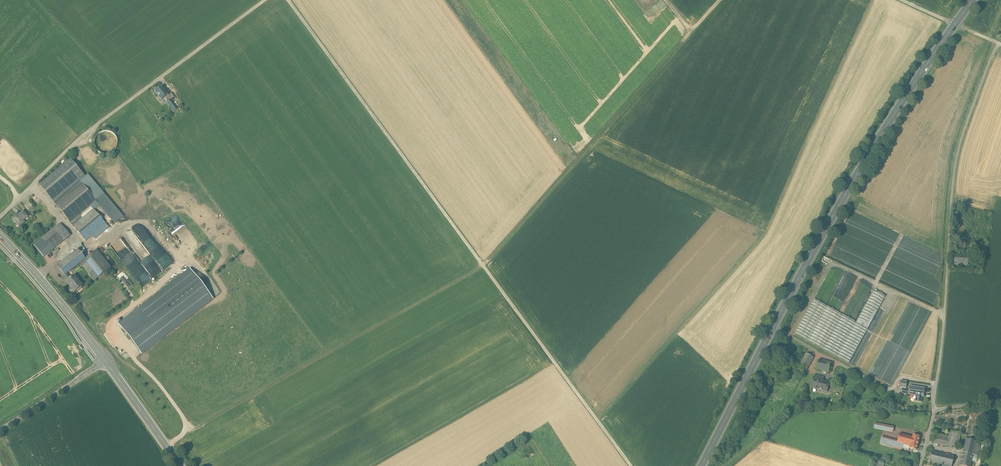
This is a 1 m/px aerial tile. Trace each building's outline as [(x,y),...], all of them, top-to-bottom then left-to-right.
[(167,96),(161,87),(155,92),(161,100),(167,96)] [(177,109),(171,100),(167,103),(173,111),(177,109)] [(106,152),(114,152),(114,137),(107,137),(107,139),(110,139),(110,143),(106,143),(106,146),(106,152)] [(70,160),(39,186),(52,202),(70,223),(95,202),(115,224),(123,217),(88,175),(85,177),(70,160)] [(26,204),(30,210),(35,207),(30,201),(26,204)] [(93,209),(73,226),(86,241),(106,224),(93,209)] [(13,219),(19,226),(29,218),(22,211),(13,219)] [(60,224),(33,245),(43,258),(70,237),(60,224)] [(115,251),(121,246),(116,241),(111,246),(115,251)] [(80,263),(85,259),(77,250),(57,266),(65,275),(80,263)] [(111,267),(97,250),(85,259),(80,263),(94,281),(111,267)] [(969,256),(955,255),(954,265),(968,265),(969,256)] [(189,269),(118,324),(142,356),(213,301),(189,269)] [(78,282),(74,276),(66,282),(69,286),(72,289),(74,292),(82,286),(78,282)] [(856,322),(814,299),(795,333),(849,363),(879,307),(885,296),(874,290),(856,322)] [(814,357),(806,353),(801,363),(797,360),(795,363),(806,370),(814,357)] [(831,362),(819,359),(817,369),(829,372),(831,362)] [(823,377),(816,375),(815,378),(814,378),(812,388),(828,392),(830,382),(822,380),(823,377)] [(925,388),(910,386),(908,395),(916,396),(915,401),(921,402),(922,397),(924,397),(925,388)] [(894,427),(875,423),(874,428),(893,432),(894,427)] [(958,433),(949,430),(949,432),(948,437),(946,446),(951,447),(952,445),(955,446),(958,433)] [(906,435),(899,434),(898,441),(897,442),(897,443),(903,444),(906,435)] [(948,437),(935,434),(933,443),(946,446),(948,437)] [(912,437),(906,435),(903,444),(904,444),(903,444),(910,446),(909,448),(916,450),(920,437),(913,435),(912,437)] [(898,441),(882,437),(881,443),(894,446),(895,442),(897,442),(898,441)] [(966,439),(960,465),(962,465),(975,465),(981,443),(966,439)] [(931,451),(929,461),(937,463),(936,465),(938,465),(942,465),(943,465),(949,465),(952,465),(954,457),(931,451)]
